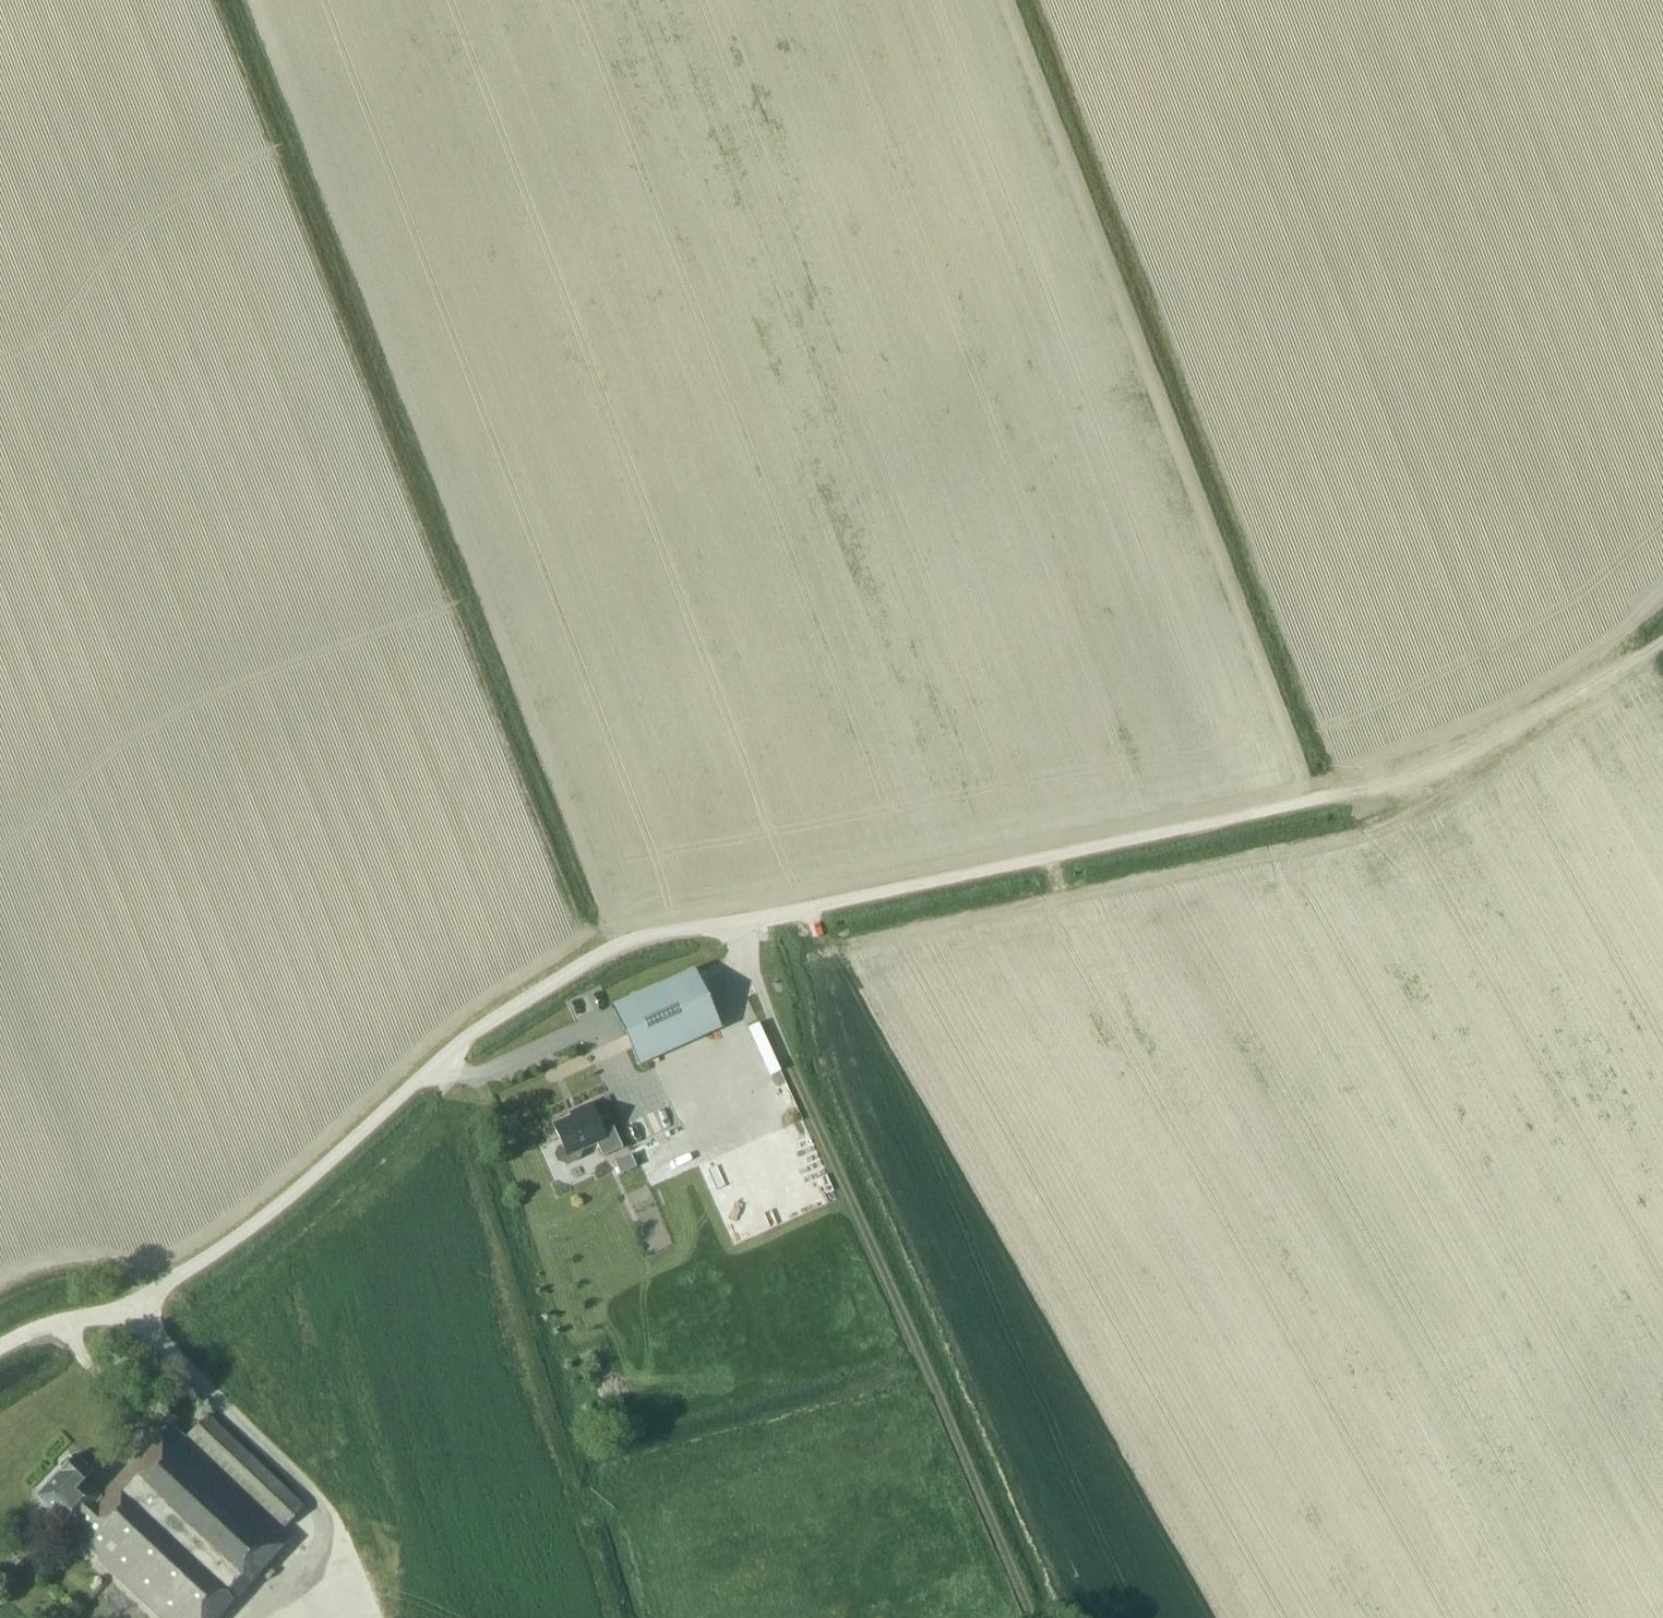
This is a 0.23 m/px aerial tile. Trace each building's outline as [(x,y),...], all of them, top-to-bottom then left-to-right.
[(612,1007),(611,1007),(625,1036),(626,1036),(631,1048),(638,1064),(637,1064),(638,1066),(638,1065),(650,1060),(658,1056),(658,1055),(672,1049),(672,1050),(674,1049),(674,1048),(688,1042),(688,1043),(690,1042),(690,1041),(704,1035),(704,1036),(720,1028),(722,1028),(696,972),(695,969),(612,1007)] [(579,1113),(552,1125),(562,1146),(556,1149),(554,1155),(558,1162),(564,1165),(580,1158),(582,1151),(580,1146),(595,1140),(603,1157),(623,1148),(613,1128),(603,1132),(590,1103),(577,1109),(579,1113)] [(621,1195),(646,1251),(673,1240),(648,1184),(621,1195)] [(188,1436),(284,1528),(304,1507),(208,1415),(188,1436)] [(291,1539),(170,1424),(100,1499),(84,1484),(93,1474),(75,1457),(73,1459),(67,1460),(60,1468),(59,1474),(36,1499),(70,1532),(74,1529),(90,1544),(85,1548),(99,1560),(97,1562),(157,1617),(219,1617),(291,1539)]
